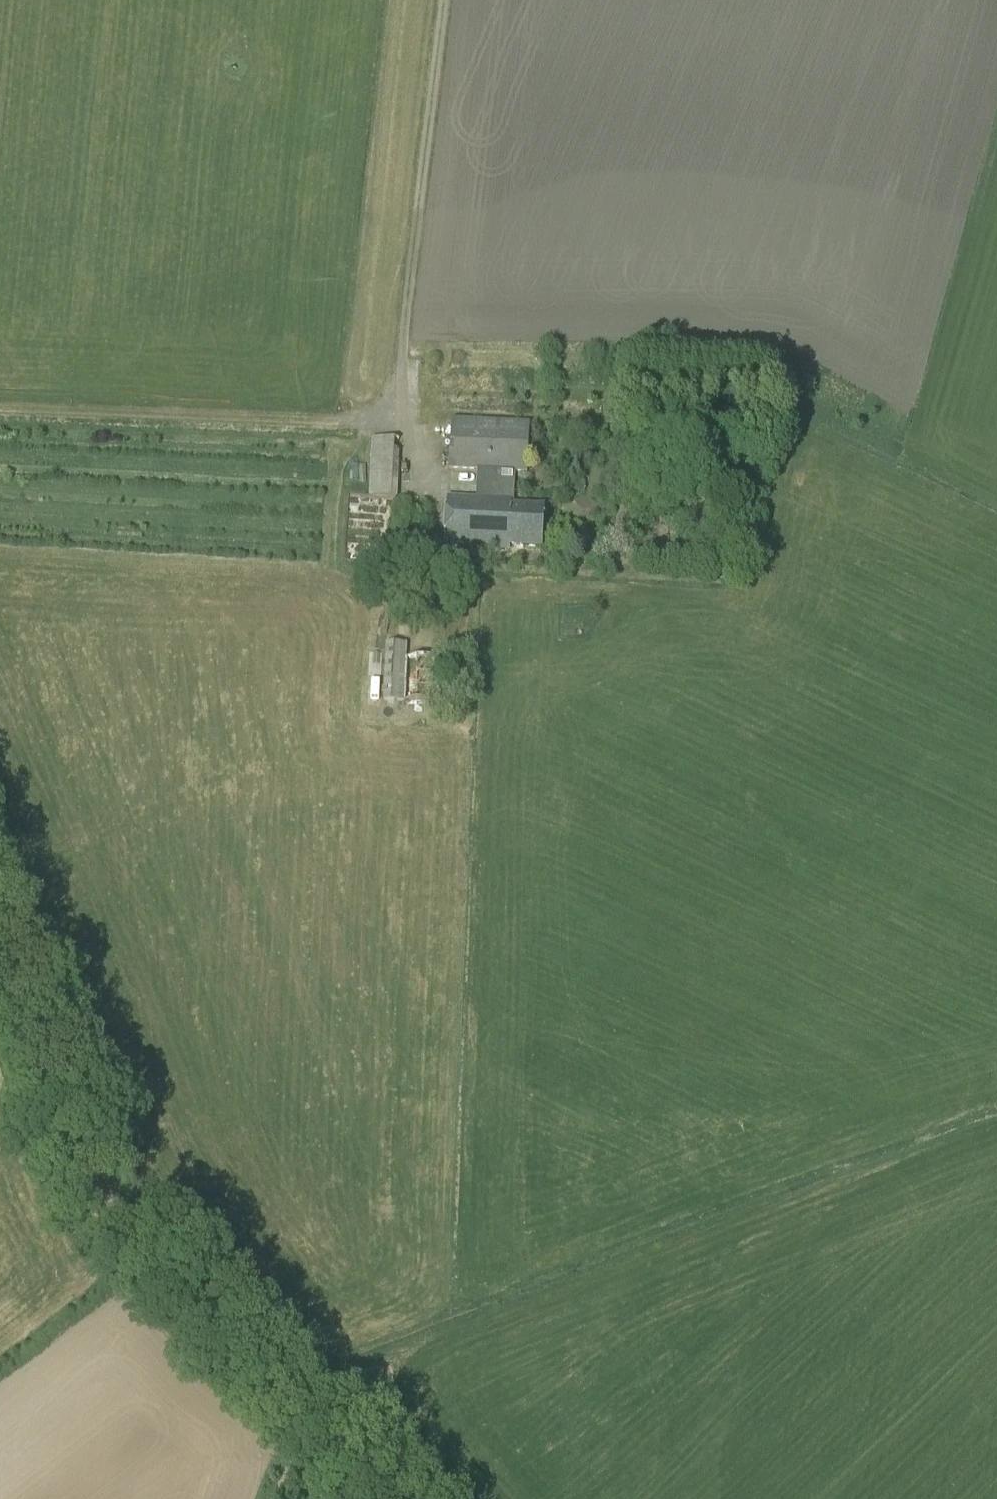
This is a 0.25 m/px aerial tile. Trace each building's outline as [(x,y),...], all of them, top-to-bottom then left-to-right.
[(529,472),(531,424),(453,420),(450,469),(479,470),(478,500),(449,498),(447,547),(512,551),(512,546),(541,547),(543,505),(520,504),(520,502),(515,502),(517,472),(529,472)] [(401,486),(402,474),(398,474),(400,440),(371,438),(368,497),(397,498),(397,486),(401,486)] [(446,703),(447,659),(406,658),(406,644),(384,644),(383,702),(446,703)]
